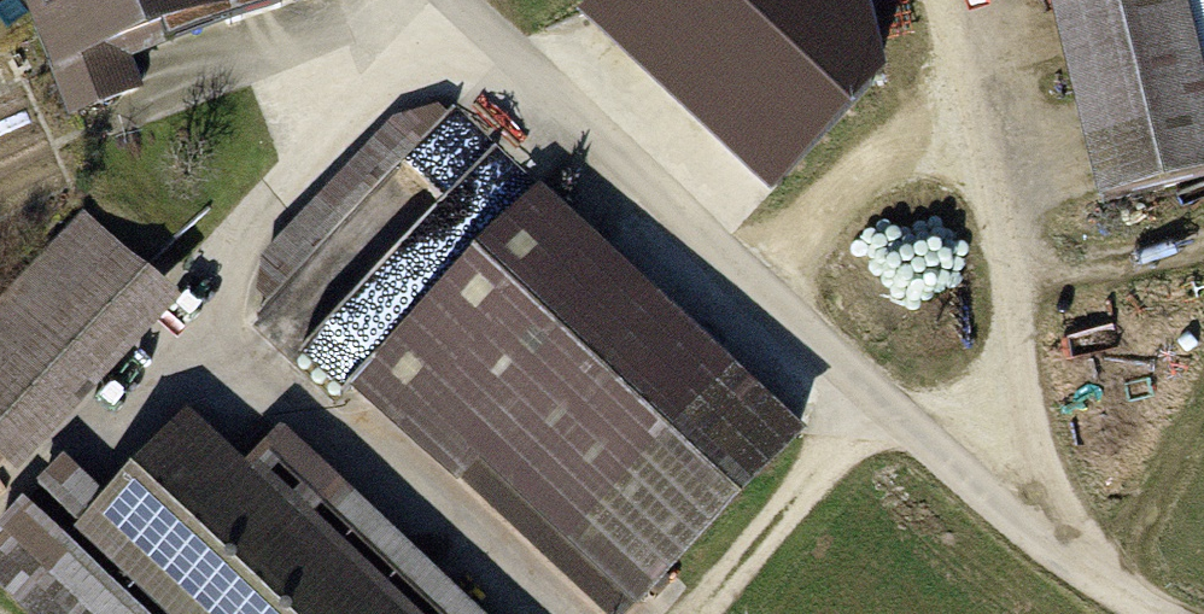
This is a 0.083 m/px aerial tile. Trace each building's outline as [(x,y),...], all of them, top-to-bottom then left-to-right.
[(99,126),(169,100),(155,61),(278,16),(272,0),(52,0),(99,126)] [(596,21),(777,191),(868,95),(851,0),(616,0),(596,21)] [(1132,205),(1203,189),(1203,0),(1085,0),(1132,205)] [(559,190),(390,389),(656,613),(683,613),(841,428),(559,190)] [(94,213),(0,317),(0,442),(45,483),(202,310),(94,213)] [(294,432),(260,470),(206,422),(126,511),(79,469),(14,542),(96,613),(499,613),(294,432)]
